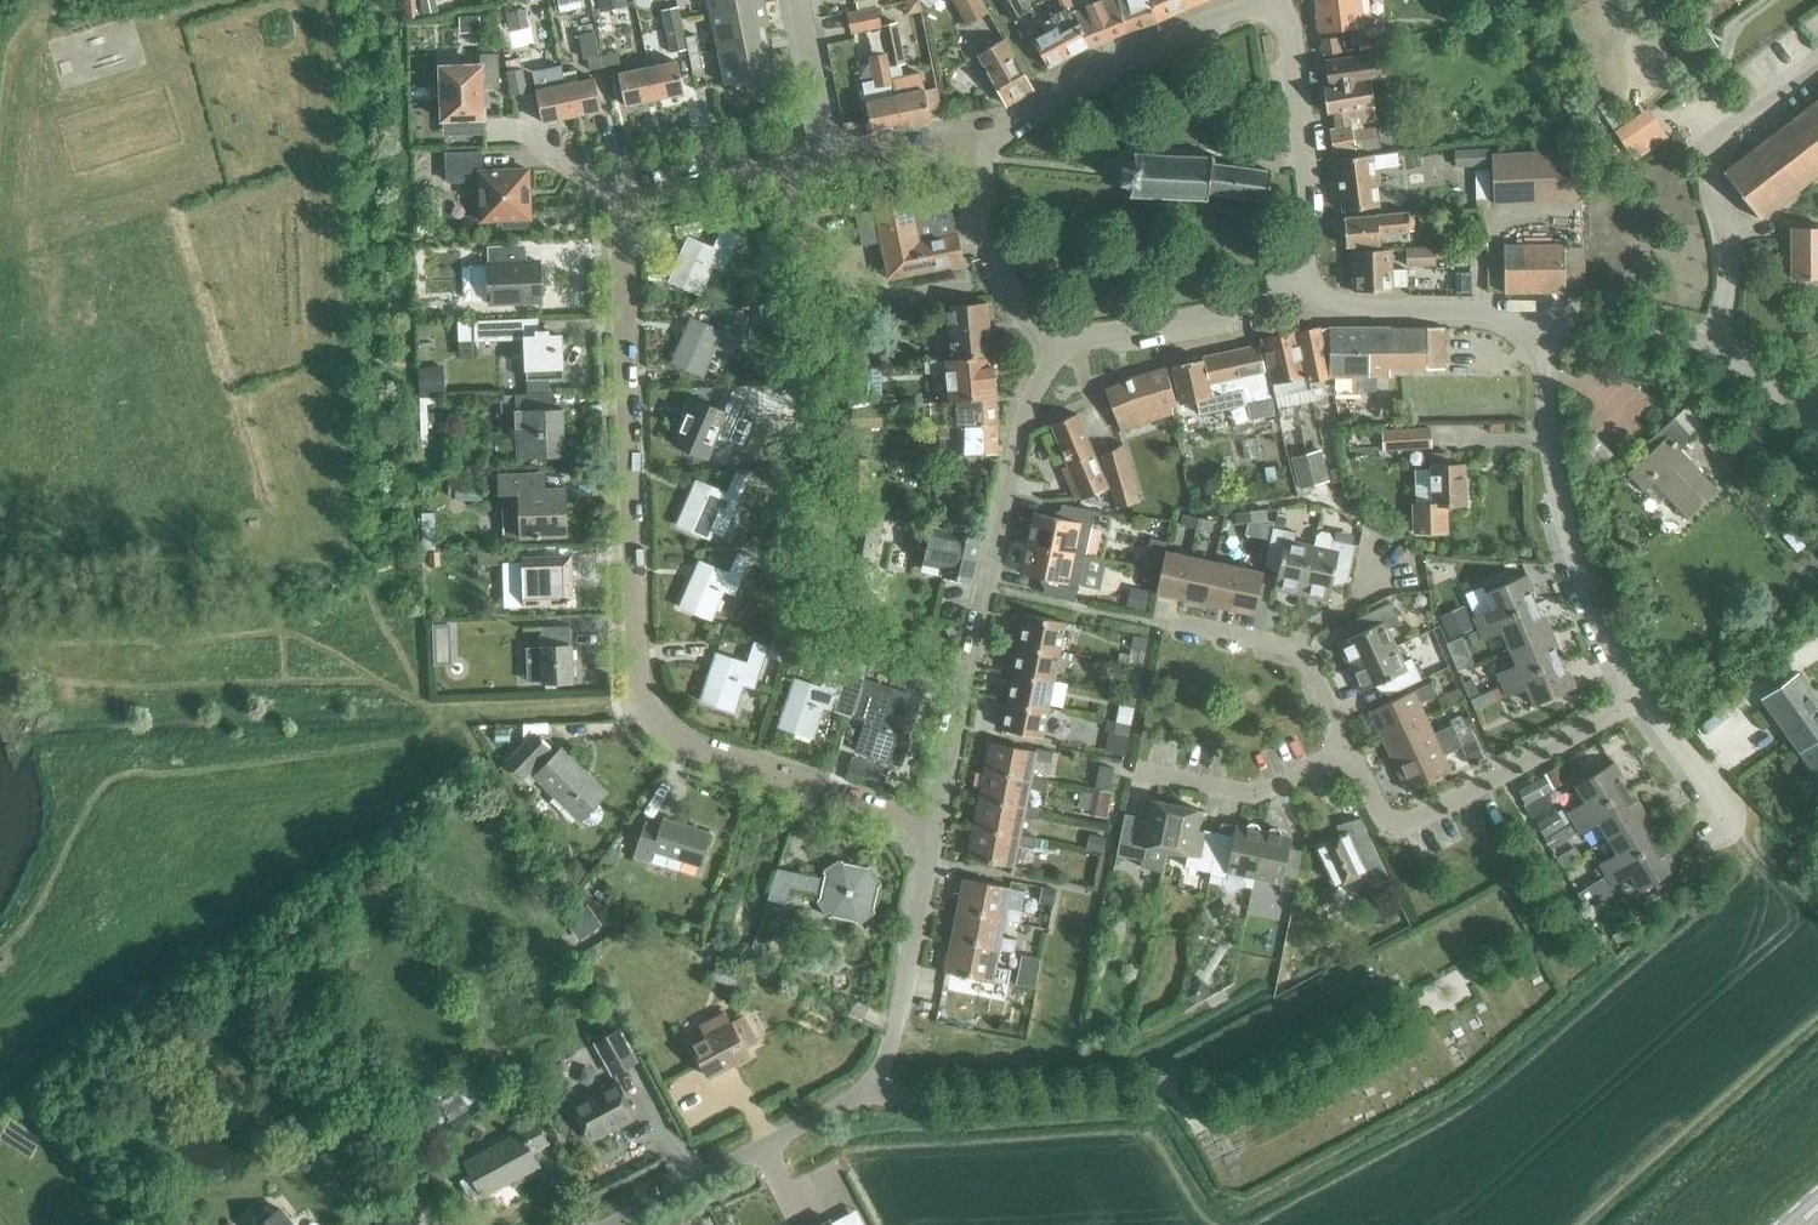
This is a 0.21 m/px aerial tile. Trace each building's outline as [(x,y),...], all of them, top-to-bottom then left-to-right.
[(412,10),(433,0),(407,0),(412,10)] [(764,1),(764,0),(708,0),(711,12),(764,1)] [(966,23),(988,11),(982,0),(953,0),(966,23)] [(1012,19),(1024,12),(1017,0),(1009,0),(1003,3),(1012,19)] [(1074,10),(1070,0),(1059,0),(1064,10),(1051,17),(1056,25),(1033,38),(1049,67),(1089,46),(1074,10)] [(1101,0),(1074,10),(1089,46),(1128,30),(1117,0),(1101,0)] [(1150,0),(1117,0),(1128,30),(1157,21),(1150,0)] [(1157,21),(1195,5),(1193,0),(1150,0),(1157,21)] [(1320,32),(1362,26),(1358,0),(1315,0),(1320,32)] [(718,47),(768,37),(765,24),(768,24),(764,1),(711,12),(718,47)] [(662,9),(670,52),(686,48),(678,6),(662,9)] [(504,13),(512,49),(535,43),(526,8),(504,13)] [(881,30),(878,9),(847,14),(850,35),(881,30)] [(883,27),(891,69),(906,67),(897,25),(883,27)] [(579,34),(584,58),(598,55),(593,31),(579,34)] [(1345,39),(1347,51),(1383,46),(1381,31),(1357,34),(1357,37),(1345,39)] [(689,53),(699,51),(695,34),(686,36),(689,53)] [(1321,39),(1323,54),(1340,52),(1338,36),(1321,39)] [(768,37),(718,47),(725,83),(778,72),(774,49),(770,50),(768,37)] [(978,53),(1007,105),(1033,90),(1004,39),(978,53)] [(891,76),(889,66),(886,50),(868,53),(872,78),(862,80),(872,132),(900,127),(891,76)] [(1358,122),(1375,119),(1368,79),(1388,76),(1384,50),(1325,59),(1329,86),(1323,87),(1326,113),(1334,112),(1336,127),(1329,129),(1333,155),(1355,150),(1355,149),(1378,144),(1376,125),(1351,130),(1349,118),(1357,116),(1358,122)] [(699,51),(689,53),(693,69),(702,67),(699,51)] [(440,66),(442,119),(484,117),(483,87),(499,87),(498,53),(480,53),(480,64),(440,66)] [(534,64),(521,66),(519,57),(505,60),(508,70),(506,71),(511,95),(528,91),(526,83),(537,80),(534,64)] [(648,67),(654,99),(684,92),(677,61),(648,67)] [(625,105),(654,99),(648,67),(618,73),(625,105)] [(565,84),(572,116),(601,110),(595,78),(578,82),(575,69),(563,72),(565,84)] [(891,76),(900,127),(931,120),(921,70),(891,76)] [(542,122),(572,116),(565,84),(536,90),(542,122)] [(1759,219),(1817,173),(1817,97),(1722,172),(1759,219)] [(1138,183),(1131,182),(1130,196),(1135,196),(1134,198),(1136,198),(1136,196),(1149,196),(1149,198),(1150,199),(1150,197),(1162,197),(1162,199),(1164,199),(1164,197),(1175,198),(1175,200),(1177,200),(1177,198),(1189,198),(1189,200),(1191,200),(1191,198),(1205,199),(1204,203),(1207,203),(1208,192),(1268,200),(1271,171),(1214,163),(1214,153),(1211,153),(1211,155),(1196,155),(1196,153),(1194,153),(1194,154),(1182,154),(1182,152),(1180,152),(1180,154),(1168,153),(1168,151),(1166,151),(1166,153),(1155,153),(1155,151),(1153,151),(1153,153),(1142,152),(1142,150),(1140,150),(1140,152),(1134,152),(1134,164),(1139,164),(1138,183)] [(1491,154),(1494,203),(1580,198),(1577,150),(1491,154)] [(528,169),(481,171),(480,151),(446,153),(447,180),(479,179),(481,220),(505,219),(505,226),(527,225),(527,218),(530,218),(528,169)] [(1337,158),(1342,210),(1378,206),(1372,154),(1337,158)] [(956,232),(948,190),(937,193),(910,199),(909,192),(873,199),(874,209),(869,210),(855,213),(862,245),(881,241),(888,278),(962,264),(956,232)] [(1344,218),(1346,246),(1380,242),(1379,232),(1408,230),(1407,212),(1377,214),(1377,215),(1344,218)] [(1791,277),(1817,277),(1817,228),(1791,228),(1791,277)] [(714,258),(726,264),(739,234),(727,229),(719,249),(689,236),(669,281),(698,294),(714,258)] [(1486,229),(1467,231),(1468,247),(1488,245),(1486,229)] [(1582,246),(1564,246),(1564,243),(1503,244),(1504,292),(1565,292),(1565,287),(1583,287),(1582,246)] [(539,261),(501,263),(500,245),(487,246),(489,302),(541,300),(539,261)] [(1405,247),(1406,264),(1434,263),(1434,247),(1409,247),(1405,247)] [(1406,267),(1392,267),(1391,248),(1353,250),(1354,291),(1393,290),(1392,285),(1406,285),(1406,267)] [(1470,273),(1457,273),(1457,291),(1470,291),(1470,273)] [(952,358),(992,354),(987,301),(947,306),(952,358)] [(715,347),(726,352),(741,315),(729,309),(720,329),(691,316),(671,362),(703,376),(715,347)] [(548,331),(538,332),(538,319),(476,321),(476,339),(526,337),(527,379),(563,378),(561,335),(549,336),(548,331)] [(1329,373),(1329,328),(1328,327),(1320,329),(1320,327),(1298,331),(1311,389),(1331,384),(1329,373)] [(1329,328),(1329,373),(1334,373),(1334,392),(1361,391),(1361,373),(1388,373),(1388,367),(1444,366),(1444,327),(1329,328)] [(840,330),(842,365),(869,364),(867,329),(840,330)] [(1293,392),(1311,389),(1298,331),(1280,335),(1293,392)] [(1275,396),(1293,392),(1280,335),(1262,338),(1275,396)] [(1266,423),(1277,421),(1272,397),(1259,345),(1203,357),(1204,358),(1173,365),(1181,402),(1197,399),(1200,413),(1261,399),(1266,423)] [(950,401),(996,397),(992,354),(952,358),(927,360),(928,371),(947,369),(950,401)] [(843,367),(845,388),(872,386),(870,365),(843,367)] [(418,367),(420,394),(445,392),(443,366),(418,367)] [(1105,388),(1121,431),(1173,413),(1171,405),(1177,403),(1167,366),(1131,377),(1105,388)] [(796,413),(795,390),(755,391),(756,414),(796,413)] [(715,437),(726,442),(745,396),(733,391),(724,411),(694,398),(673,445),(706,459),(715,437)] [(564,409),(554,410),(553,393),(501,395),(501,413),(517,413),(518,457),(566,455),(564,409)] [(958,425),(997,424),(996,397),(950,401),(930,402),(931,414),(957,413),(958,425)] [(853,409),(854,427),(882,426),(881,408),(853,409)] [(1051,425),(1082,497),(1107,486),(1076,414),(1051,425)] [(1688,516),(1716,490),(1679,450),(1692,437),(1673,417),(1641,447),(1648,454),(1629,472),(1643,487),(1653,478),(1688,516)] [(420,446),(420,471),(448,471),(448,420),(433,420),(434,446),(420,446)] [(997,424),(958,425),(940,426),(940,435),(951,435),(952,452),(998,452),(997,424)] [(1382,429),(1383,448),(1432,446),(1431,426),(1382,429)] [(773,461),(797,463),(799,448),(785,447),(786,439),(775,438),(773,461)] [(1101,455),(1117,507),(1139,501),(1122,443),(1101,455)] [(1307,454),(1313,484),(1329,480),(1321,450),(1307,454)] [(1449,453),(1431,453),(1431,503),(1414,505),(1414,530),(1448,530),(1448,503),(1467,503),(1465,465),(1450,464),(1449,453)] [(1300,488),(1313,484),(1307,454),(1292,458),(1300,488)] [(848,500),(871,500),(871,457),(848,456),(848,500)] [(1754,475),(1744,464),(1726,480),(1736,491),(1754,475)] [(722,503),(734,508),(747,478),(735,473),(726,493),(696,480),(677,525),(707,538),(722,503)] [(563,490),(543,490),(542,474),(500,476),(501,493),(503,493),(505,537),(536,536),(536,537),(540,537),(540,534),(560,534),(559,519),(564,519),(563,490)] [(1027,542),(1085,554),(1094,510),(1062,503),(1059,517),(1033,512),(1027,542)] [(1250,510),(1252,521),(1267,519),(1265,508),(1250,510)] [(867,546),(876,548),(879,533),(870,531),(873,514),(851,510),(848,527),(852,528),(847,553),(865,557),(867,546)] [(1236,523),(1252,521),(1250,510),(1235,512),(1236,523)] [(1196,528),(1198,517),(1183,514),(1181,524),(1196,528)] [(1198,517),(1196,528),(1211,531),(1213,520),(1198,517)] [(1303,594),(1314,545),(1294,541),(1296,532),(1273,527),(1265,564),(1279,567),(1275,588),(1303,594)] [(934,572),(971,580),(980,539),(930,528),(922,564),(936,567),(934,572)] [(1314,545),(1303,594),(1328,600),(1333,579),(1347,582),(1355,544),(1332,539),(1329,532),(1321,530),(1315,534),(1314,545)] [(1105,559),(1085,554),(1027,542),(1020,573),(1099,589),(1105,559)] [(478,549),(478,565),(516,564),(516,548),(478,549)] [(1181,598),(1190,555),(1165,550),(1156,593),(1181,598)] [(724,589),(735,594),(750,558),(738,552),(729,572),(699,559),(679,606),(711,619),(724,589)] [(1205,603),(1214,561),(1190,555),(1181,598),(1205,603)] [(571,598),(570,598),(569,558),(523,559),(524,583),(506,583),(507,605),(526,604),(526,603),(567,602),(567,603),(571,603),(571,598)] [(1229,608),(1238,566),(1214,561),(1205,603),(1229,608)] [(1238,566),(1229,608),(1254,614),(1263,571),(1238,566)] [(1478,628),(1536,603),(1526,581),(1529,580),(1526,573),(1485,591),(1492,608),(1473,616),(1478,628)] [(1151,589),(1132,585),(1128,604),(1147,608),(1151,589)] [(1349,667),(1395,646),(1387,629),(1400,623),(1390,601),(1351,620),(1358,633),(1338,642),(1349,667)] [(1466,603),(1443,613),(1451,635),(1475,625),(1466,603)] [(1509,648),(1551,630),(1548,624),(1545,625),(1536,603),(1478,628),(1483,640),(1502,631),(1509,648)] [(1019,643),(1059,651),(1065,621),(1025,613),(1019,643)] [(433,639),(450,639),(450,624),(433,625),(433,639)] [(572,644),(571,644),(571,626),(540,627),(541,645),(540,645),(542,682),(573,681),(572,644)] [(1148,633),(1135,630),(1132,642),(1145,645),(1148,633)] [(1502,684),(1560,659),(1550,637),(1553,636),(1551,630),(1509,648),(1516,664),(1497,672),(1502,684)] [(792,639),(776,633),(768,652),(785,660),(792,639)] [(1464,634),(1448,640),(1453,650),(1453,651),(1468,644),(1464,634)] [(746,674),(757,677),(767,647),(755,643),(749,663),(717,653),(702,699),(734,709),(746,674)] [(1054,679),(1059,651),(1019,643),(1014,671),(1054,679)] [(1395,646),(1349,667),(1361,691),(1380,682),(1387,695),(1421,679),(1411,657),(1403,661),(1395,646)] [(1560,659),(1502,684),(1469,698),(1474,710),(1526,688),(1533,704),(1575,687),(1572,680),(1569,682),(1560,659)] [(1121,692),(1135,695),(1141,666),(1127,663),(1121,692)] [(825,700),(853,709),(864,677),(828,667),(822,686),(796,678),(780,725),(813,735),(825,700)] [(1048,707),(1054,679),(1014,671),(1008,699),(1048,707)] [(1817,777),(1817,699),(1800,673),(1763,698),(1817,777)] [(1475,676),(1464,681),(1469,694),(1469,695),(1481,690),(1475,676)] [(898,733),(908,736),(921,697),(864,678),(853,715),(865,719),(856,749),(889,759),(898,733)] [(1382,738),(1426,717),(1419,702),(1438,693),(1432,681),(1370,710),(1382,738)] [(1130,723),(1135,695),(1121,692),(1119,703),(1109,701),(1108,708),(1099,706),(1097,717),(1130,723)] [(1042,736),(1048,707),(1008,699),(1002,729),(1042,736)] [(1123,754),(1130,723),(1097,717),(1095,727),(1105,729),(1105,730),(1107,731),(1104,750),(1123,754)] [(1394,764),(1457,735),(1452,724),(1433,732),(1426,717),(1382,738),(1394,764)] [(506,761),(523,778),(551,750),(533,733),(506,761)] [(1457,735),(1394,764),(1407,791),(1451,771),(1443,755),(1462,746),(1457,735)] [(1031,780),(1032,776),(1035,759),(1051,762),(1053,751),(1036,748),(1035,751),(990,742),(984,771),(1031,780)] [(598,822),(601,818),(602,814),(602,809),(600,805),(597,802),(606,792),(561,748),(535,775),(580,818),(581,818),(584,821),(588,824),(593,824),(598,822)] [(873,758),(853,752),(849,769),(868,775),(873,758)] [(1574,823),(1627,790),(1614,769),(1617,767),(1613,761),(1575,785),(1585,800),(1567,811),(1574,823)] [(1093,793),(1110,796),(1112,791),(1109,790),(1115,767),(1100,764),(1093,793)] [(1558,767),(1546,774),(1554,786),(1566,779),(1558,767)] [(1047,779),(1032,776),(1031,780),(984,771),(979,799),(1025,808),(1026,805),(1029,787),(1045,790),(1047,779)] [(1517,792),(1525,805),(1547,793),(1552,790),(1544,777),(1517,792)] [(1608,837),(1646,814),(1642,808),(1640,810),(1627,790),(1574,823),(1580,833),(1598,822),(1608,837)] [(1106,817),(1110,796),(1093,793),(1089,813),(1106,817)] [(1547,793),(1525,805),(1530,815),(1552,803),(1547,793)] [(1042,808),(1026,805),(1025,808),(979,799),(973,827),(1020,837),(1020,833),(1024,816),(1040,819),(1042,808)] [(1166,850),(1176,804),(1150,799),(1146,819),(1140,818),(1140,816),(1125,813),(1116,854),(1136,859),(1135,865),(1157,870),(1162,849),(1166,850)] [(1211,872),(1219,832),(1204,829),(1203,831),(1197,830),(1201,810),(1176,804),(1166,850),(1187,854),(1185,866),(1211,872)] [(1558,811),(1537,823),(1545,836),(1566,824),(1558,811)] [(1606,874),(1659,841),(1646,821),(1649,819),(1646,814),(1608,837),(1617,852),(1599,863),(1606,874)] [(700,866),(711,833),(662,817),(659,827),(644,822),(633,857),(649,862),(653,850),(700,866)] [(1352,877),(1356,885),(1385,871),(1360,817),(1344,825),(1347,831),(1316,846),(1334,885),(1352,877)] [(1254,877),(1264,831),(1262,831),(1257,823),(1251,822),(1243,827),(1236,825),(1234,835),(1219,832),(1211,872),(1211,874),(1226,877),(1228,871),(1254,877)] [(1264,831),(1254,877),(1280,882),(1279,888),(1295,892),(1304,850),(1289,847),(1291,837),(1284,835),(1279,828),(1272,826),(1265,831),(1264,831)] [(1036,836),(1020,833),(1020,837),(973,827),(967,857),(1014,866),(1018,844),(1034,847),(1036,836)] [(1659,841),(1606,874),(1613,885),(1630,874),(1640,890),(1678,866),(1675,860),(1672,862),(1659,841)] [(578,856),(562,871),(577,885),(591,871),(578,856)] [(869,865),(867,866),(844,861),(842,858),(823,870),(825,873),(824,877),(778,867),(768,896),(786,900),(789,886),(820,893),(819,897),(816,899),(828,917),(831,915),(854,920),(856,922),(875,911),(873,909),(879,884),(881,883),(869,865)] [(1005,918),(1004,920),(1020,923),(1022,910),(1007,907),(1011,887),(963,877),(957,909),(1005,918)] [(1053,903),(1055,890),(1045,888),(1042,901),(1051,903),(1053,903)] [(588,902),(567,918),(580,936),(581,939),(603,923),(588,902)] [(1001,936),(1004,920),(1005,918),(957,909),(951,939),(999,949),(1014,952),(1017,939),(1001,936)] [(995,966),(999,949),(951,939),(945,971),(1008,984),(1011,969),(995,966)] [(711,978),(734,986),(739,970),(717,962),(711,978)] [(745,1014),(730,1022),(722,1007),(711,1012),(714,1017),(699,1025),(705,1036),(691,1044),(709,1076),(748,1055),(744,1048),(758,1040),(745,1014)] [(595,1041),(613,1074),(634,1062),(617,1030),(595,1041)] [(1157,1067),(1159,1081),(1180,1080),(1179,1065),(1157,1067)] [(572,1106),(590,1139),(636,1115),(618,1082),(572,1106)] [(480,1192),(482,1195),(538,1166),(532,1153),(548,1144),(533,1116),(516,1126),(520,1133),(465,1162),(471,1173),(460,1179),(469,1198),(480,1192)] [(426,1173),(436,1191),(451,1183),(441,1165),(426,1173)] [(427,1224),(441,1213),(420,1189),(405,1202),(409,1207),(388,1224),(427,1224)] [(257,1224),(293,1224),(280,1208),(273,1214),(272,1213),(269,1211),(268,1210),(267,1210),(265,1210),(264,1210),(261,1211),(259,1212),(258,1213),(257,1214),(257,1216),(256,1217),(256,1219),(256,1220),(256,1222),(256,1223),(257,1224)]
